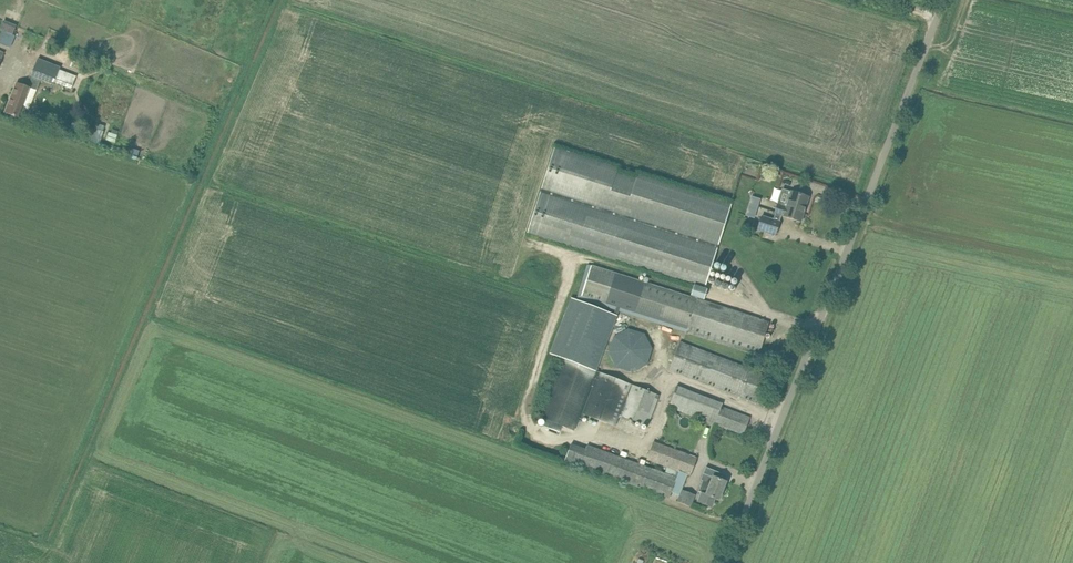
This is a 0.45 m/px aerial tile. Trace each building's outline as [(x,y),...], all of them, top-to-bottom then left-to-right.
[(0,37),(0,44),(9,47),(14,35),(13,35),(15,28),(3,23),(0,29),(0,30),(3,31),(0,37)] [(37,59),(31,75),(41,79),(54,84),(54,82),(55,82),(71,88),(76,77),(59,70),(60,68),(37,59)] [(9,102),(5,113),(14,116),(13,116),(15,117),(14,119),(24,121),(25,119),(28,111),(24,106),(22,105),(28,91),(29,88),(25,86),(17,83),(9,102)] [(636,178),(617,172),(619,168),(556,148),(543,188),(545,189),(544,193),(541,192),(528,233),(694,286),(705,289),(718,248),(715,247),(716,244),(719,245),(732,204),(638,174),(636,178)] [(775,213),(781,215),(783,215),(783,216),(801,222),(809,197),(791,191),(791,192),(783,190),(780,198),(788,201),(786,207),(778,204),(775,213)] [(779,221),(781,215),(775,213),(773,219),(762,215),(757,229),(775,235),(780,221),(779,221)] [(695,298),(587,264),(576,296),(615,308),(613,314),(618,315),(619,311),(685,332),(695,298)] [(549,352),(561,357),(596,371),(618,315),(613,314),(571,297),(549,352)] [(695,298),(685,332),(758,355),(769,322),(695,298)] [(608,352),(616,367),(632,372),(647,364),(652,348),(644,333),(628,329),(613,336),(608,352)] [(679,341),(668,368),(756,403),(767,375),(679,341)] [(594,378),(596,371),(561,357),(538,417),(574,431),(594,378)] [(624,381),(596,371),(594,378),(596,379),(583,413),(608,423),(624,381)] [(678,380),(669,406),(744,434),(750,418),(721,407),(724,398),(678,380)] [(565,460),(579,465),(579,466),(669,498),(670,493),(677,495),(680,486),(674,484),(679,471),(691,475),(697,458),(654,441),(647,459),(667,466),(665,473),(586,445),(585,448),(571,443),(565,460)] [(719,500),(726,482),(721,480),(723,474),(706,467),(701,480),(703,481),(699,491),(701,492),(698,502),(711,507),(714,499),(719,500)] [(677,501),(690,507),(695,494),(682,490),(677,501)]
